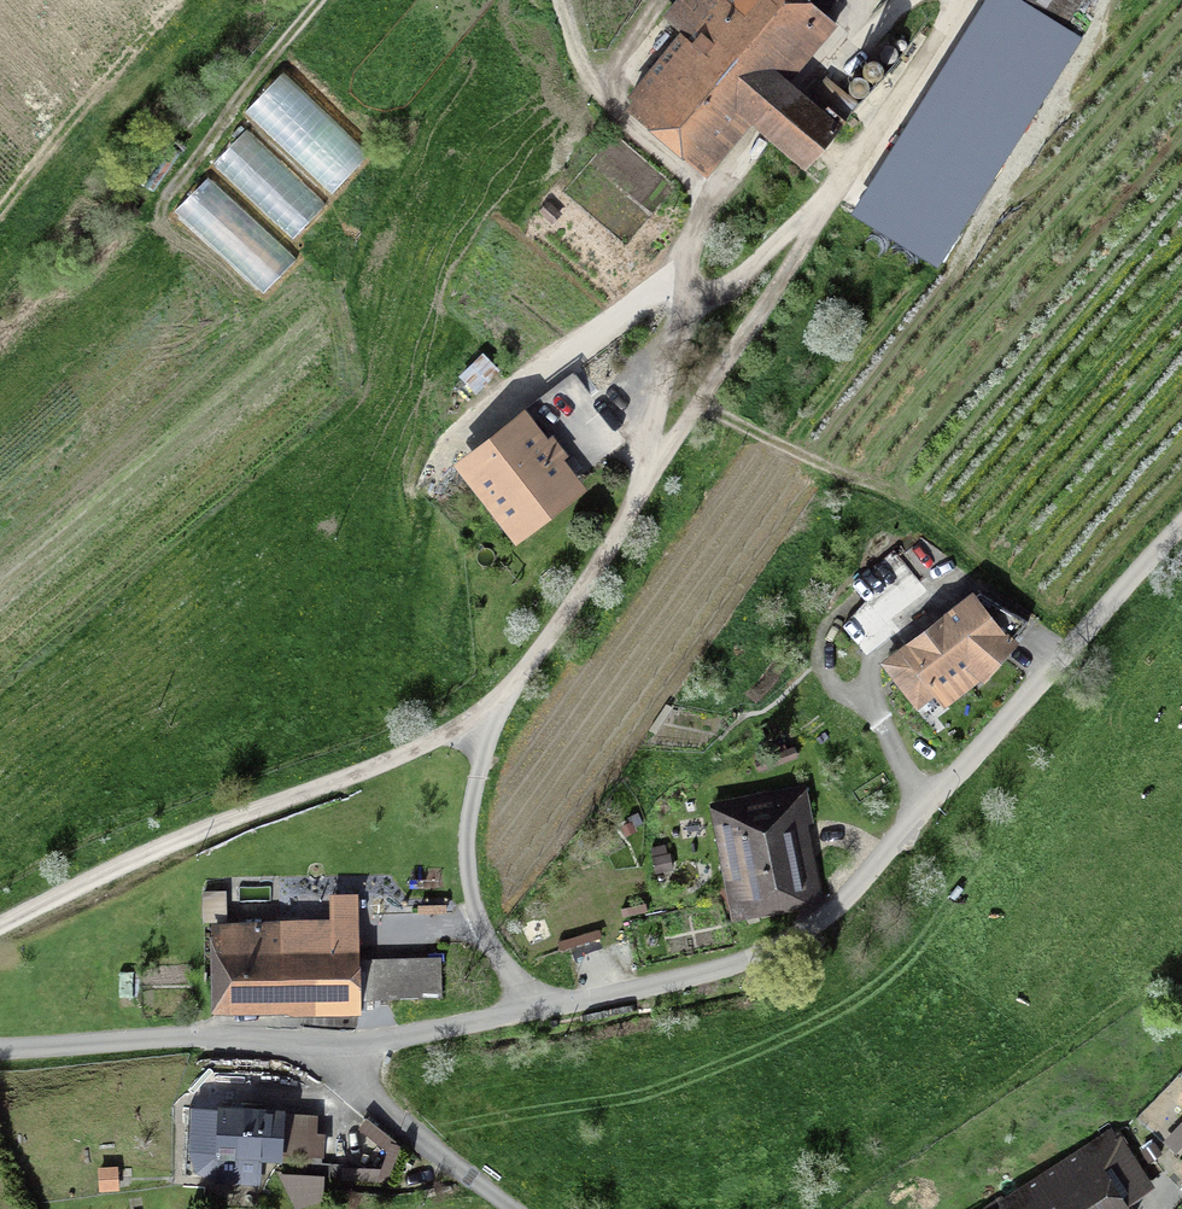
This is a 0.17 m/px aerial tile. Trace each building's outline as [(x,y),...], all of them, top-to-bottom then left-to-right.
[(706,183),(751,130),(805,175),(843,130),(839,127),(858,105),(826,78),(806,102),(790,88),(839,31),(824,18),(839,0),(680,0),(662,21),(681,37),(626,101),(633,107),(626,115),(706,183)] [(851,220),(938,274),(1082,44),(1012,0),(989,0),(851,220)] [(1084,0),(1025,0),(1067,27),(1084,0)] [(506,534),(625,441),(572,374),(453,467),(506,534)] [(859,642),(931,593),(903,552),(831,601),(859,642)] [(923,723),(1009,652),(962,596),(876,667),(923,723)] [(741,916),(809,903),(788,800),(721,813),(741,916)] [(221,1015),(360,1010),(357,932),(217,937),(221,1015)] [(282,1114),(203,1117),(205,1177),(284,1174),(282,1114)] [(1142,1208),(1173,1208),(1178,1206),(1147,1154),(1119,1170),(1142,1208)] [(1098,1167),(1026,1208),(1123,1208),(1098,1167)]
